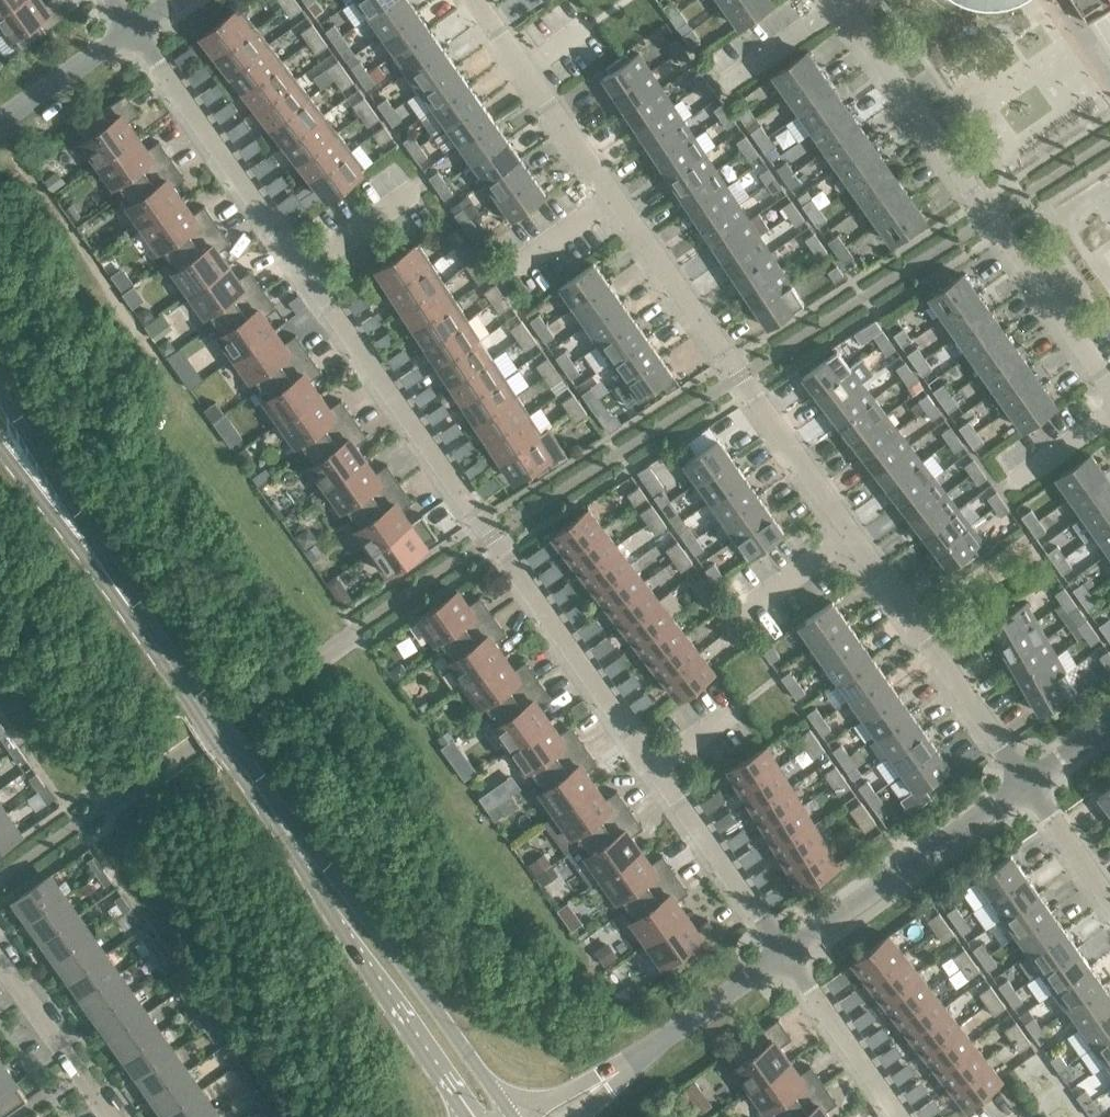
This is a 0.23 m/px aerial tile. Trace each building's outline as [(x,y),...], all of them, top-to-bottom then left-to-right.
[(42,0),(20,0),(0,14),(0,24),(19,50),(70,14),(68,12),(67,13),(58,0),(49,0),(44,3),(42,0)] [(20,0),(0,0),(0,14),(20,0)] [(295,0),(292,0),(283,6),(290,17),(302,9),(295,0)] [(318,0),(315,0),(307,5),(314,14),(323,7),(318,0)] [(353,0),(366,19),(393,0),(354,0),(353,0)] [(408,0),(393,0),(366,19),(379,37),(416,11),(408,0)] [(770,0),(734,0),(725,6),(738,26),(772,2),(770,0)] [(1087,23),(1109,8),(1109,0),(1072,0),(1087,23)] [(672,1),(663,7),(670,18),(680,11),(672,1)] [(255,26),(241,7),(202,37),(216,56),(255,26)] [(429,29),(416,11),(379,37),(392,55),(429,29)] [(687,21),(680,11),(670,18),(677,28),(687,21)] [(320,35),(312,24),(301,32),(308,43),(320,35)] [(269,43),(255,26),(216,56),(230,74),(269,43)] [(337,26),(327,33),(333,42),(343,35),(337,26)] [(442,48),(429,29),(392,55),(405,74),(442,48)] [(693,29),(683,36),(687,41),(696,35),(693,29)] [(328,46),(320,35),(308,43),(316,54),(328,46)] [(349,44),(343,35),(333,42),(339,51),(349,44)] [(700,40),(696,35),(687,41),(690,47),(700,40)] [(683,48),(677,39),(667,46),(674,55),(683,48)] [(283,61),(269,43),(230,74),(244,91),(283,61)] [(455,66),(442,48),(405,74),(418,92),(455,66)] [(690,57),(683,48),(674,55),(680,64),(690,57)] [(821,72),(807,52),(774,76),(787,95),(821,72)] [(603,77),(614,95),(651,71),(639,53),(630,59),(626,53),(607,67),(610,73),(603,77)] [(296,79),(283,61),(244,91),(257,109),(296,79)] [(346,71),(338,61),(327,69),(334,80),(346,71)] [(362,63),(353,69),(359,78),(369,72),(362,63)] [(468,85),(455,66),(418,92),(431,110),(468,85)] [(353,82),(346,71),(334,80),(342,90),(353,82)] [(662,87),(651,71),(614,95),(625,111),(662,87)] [(706,80),(700,71),(690,78),(696,87),(706,80)] [(375,80),(369,72),(359,78),(365,87),(375,80)] [(834,90),(821,72),(787,95),(800,113),(834,90)] [(310,96),(296,79),(257,109),(271,127),(310,96)] [(712,89),(706,80),(696,87),(703,96),(712,89)] [(481,103),(468,85),(431,110),(444,129),(481,103)] [(672,104),(662,87),(625,111),(636,128),(672,104)] [(847,108),(834,90),(800,113),(813,132),(847,108)] [(128,96),(126,94),(75,130),(98,163),(138,135),(128,122),(140,113),(138,111),(136,112),(126,97),(128,96)] [(324,114),(310,96),(271,127),(285,144),(324,114)] [(372,108),(364,97),(352,105),(360,116),(372,108)] [(389,100),(379,107),(385,115),(395,109),(389,100)] [(494,121),(481,103),(444,129),(457,147),(494,121)] [(729,112),(723,103),(713,110),(719,119),(729,112)] [(683,120),(672,104),(636,128),(647,144),(683,120)] [(747,107),(738,114),(741,119),(751,112),(747,107)] [(379,119),(372,108),(360,116),(368,127),(379,119)] [(859,126),(847,108),(813,132),(826,150),(859,126)] [(401,117),(395,109),(385,115),(391,124),(401,117)] [(735,121),(729,112),(719,119),(725,128),(735,121)] [(755,118),(751,112),(741,119),(745,125),(755,118)] [(338,132),(324,114),(285,144),(299,162),(338,132)] [(694,137),(683,120),(647,144),(658,161),(694,137)] [(506,139),(494,121),(457,147),(470,165),(506,139)] [(392,137),(384,126),(373,134),(380,145),(392,137)] [(761,126),(751,133),(758,143),(768,136),(761,126)] [(872,145),(859,126),(826,150),(839,168),(872,145)] [(351,149),(338,132),(299,162),(312,180),(351,149)] [(147,149),(138,135),(98,163),(121,195),(172,159),(171,158),(170,159),(160,145),(161,144),(159,141),(147,149)] [(414,136),(405,143),(411,152),(421,145),(414,136)] [(752,145),(745,136),(736,143),(742,151),(752,145)] [(775,146),(768,136),(758,143),(765,153),(775,146)] [(705,153),(694,137),(658,161),(669,177),(705,153)] [(519,158),(506,139),(470,165),(483,184),(519,158)] [(427,154),(421,145),(411,152),(417,161),(427,154)] [(758,153),(752,145),(742,151),(748,160),(758,153)] [(885,163),(872,145),(839,168),(852,187),(885,163)] [(366,168),(351,149),(312,180),(327,198),(366,168)] [(716,170),(705,153),(669,177),(679,194),(716,170)] [(532,176),(519,158),(483,184),(495,202),(532,176)] [(173,161),(172,159),(121,195),(144,228),(183,200),(173,186),(185,178),(183,175),(182,176),(172,162),(173,161)] [(787,162),(777,169),(784,180),(794,173),(787,162)] [(898,181),(885,163),(852,187),(865,205),(898,181)] [(775,177),(769,168),(759,175),(765,184),(775,177)] [(727,186),(716,170),(679,194),(691,210),(727,186)] [(57,173),(44,181),(52,192),(64,184),(57,173)] [(440,173),(430,180),(437,189),(446,182),(440,173)] [(801,183),(794,173),(784,180),(791,190),(801,183)] [(546,195),(532,176),(495,202),(509,221),(546,195)] [(781,186),(775,177),(765,184),(771,193),(781,186)] [(911,200),(898,181),(865,205),(877,223),(911,200)] [(453,191),(446,182),(437,189),(443,197),(453,191)] [(738,203),(727,186),(691,210),(702,227),(738,203)] [(812,199),(803,206),(810,216),(820,209),(812,199)] [(193,214),(183,200),(144,228),(166,260),(218,224),(217,222),(215,223),(205,209),(207,208),(205,205),(193,214)] [(925,219),(911,200),(877,223),(891,242),(925,219)] [(797,210),(791,201),(781,208),(788,217),(797,210)] [(749,220),(738,203),(702,227),(712,244),(749,220)] [(74,222),(80,217),(72,206),(65,210),(74,222)] [(466,209),(456,216),(462,225),(472,218),(466,209)] [(827,219),(820,209),(810,216),(817,226),(827,219)] [(804,218),(797,210),(788,217),(794,225),(804,218)] [(478,227),(472,218),(462,225),(469,234),(478,227)] [(760,236),(749,220),(712,244),(723,260),(760,236)] [(219,226),(218,224),(166,260),(189,293),(229,265),(219,251),(231,243),(229,240),(228,241),(218,227),(219,226)] [(465,240),(457,229),(446,237),(453,248),(465,240)] [(820,242),(814,233),(804,240),(810,249),(820,242)] [(838,235),(828,242),(836,253),(845,246),(838,235)] [(771,253),(760,236),(723,260),(734,277),(771,253)] [(826,251),(820,242),(810,249),(817,258),(826,251)] [(432,263),(419,243),(377,270),(390,290),(432,263)] [(849,251),(845,246),(836,253),(840,258),(849,251)] [(478,258),(470,248),(459,256),(466,266),(478,258)] [(854,257),(849,251),(840,258),(844,264),(854,257)] [(781,269),(771,253),(734,277),(745,293),(781,269)] [(485,269),(478,258),(466,266),(474,277),(485,269)] [(444,282),(432,263),(390,290),(402,309),(444,282)] [(607,283),(594,263),(557,289),(571,308),(607,283)] [(238,279),(229,265),(189,293),(212,325),(263,289),(263,287),(261,288),(251,274),(252,273),(250,270),(238,279)] [(843,274),(837,265),(827,272),(833,281),(843,274)] [(792,286),(781,269),(745,293),(756,310),(792,286)] [(113,279),(122,292),(133,284),(124,271),(113,279)] [(930,298),(944,317),(977,294),(964,274),(930,298)] [(456,301),(444,282),(402,309),(415,328),(456,301)] [(620,301),(607,283),(571,308),(583,327),(620,301)] [(503,295),(496,284),(484,292),(492,303),(503,295)] [(804,303),(792,286),(756,310),(767,327),(804,303)] [(264,290),(263,289),(212,325),(235,357),(274,329),(265,316),(277,307),(275,305),(273,306),(263,291),(264,290)] [(990,312),(977,294),(944,317),(957,336),(990,312)] [(511,306),(503,295),(492,303),(499,314),(511,306)] [(468,319),(456,301),(415,328),(427,346),(468,319)] [(633,319),(620,301),(583,327),(596,345),(633,319)] [(144,309),(139,312),(145,321),(154,315),(150,310),(144,309)] [(1003,330),(990,312),(957,336),(970,354),(1003,330)] [(541,316),(531,323),(538,332),(547,325),(541,316)] [(481,339),(468,319),(427,346),(439,365),(481,339)] [(646,337),(633,319),(596,345),(609,363),(646,337)] [(529,332),(522,321),(510,329),(518,340),(529,332)] [(554,334),(547,325),(538,332),(544,341),(554,334)] [(903,328),(894,335),(898,341),(908,334),(903,328)] [(284,343),(274,329),(235,357),(258,390),(309,353),(308,352),(307,353),(296,339),(298,338),(296,335),(284,343)] [(889,339),(883,330),(873,337),(879,346),(889,339)] [(1016,349),(1003,330),(970,354),(983,372),(1016,349)] [(537,343),(529,332),(518,340),(525,351),(537,343)] [(912,340),(908,334),(898,341),(902,347),(912,340)] [(659,356),(646,337),(609,363),(622,382),(659,356)] [(177,349),(169,339),(160,346),(167,356),(177,349)] [(493,358),(481,339),(439,365),(452,384),(493,358)] [(895,348),(889,339),(879,346),(885,355),(895,348)] [(167,357),(190,389),(203,379),(181,347),(167,357)] [(917,348),(908,355),(915,365),(925,358),(917,348)] [(1029,367),(1016,349),(983,372),(995,390),(1029,367)] [(802,377),(815,393),(850,367),(837,350),(802,377)] [(567,352),(557,359),(563,368),(573,361),(567,352)] [(310,355),(309,353),(258,390),(280,422),(320,394),(310,380),(322,372),(320,369),(319,370),(308,356),(310,355)] [(672,375),(659,356),(622,382),(636,401),(672,375)] [(505,376),(493,358),(452,384),(464,403),(505,376)] [(555,368),(548,358),(536,366),(544,377),(555,368)] [(932,369),(925,358),(915,365),(922,375),(932,369)] [(579,370),(573,361),(563,368),(570,377),(579,370)] [(912,371),(905,363),(896,370),(902,378),(912,371)] [(862,382),(850,367),(815,393),(827,409),(862,382)] [(1042,385),(1029,367),(995,390),(1008,409),(1042,385)] [(563,379),(555,368),(544,377),(551,387),(563,379)] [(918,380),(912,371),(902,378),(908,387),(918,380)] [(517,395),(505,376),(464,403),(476,422),(517,395)] [(874,398),(862,382),(827,409),(839,425),(874,398)] [(943,385),(933,391),(941,402),(950,395),(943,385)] [(1055,404),(1042,385),(1008,409),(1022,428),(1055,404)] [(593,389),(583,396),(589,405),(599,398),(593,389)] [(329,408),(320,394),(280,422),(303,454),(355,418),(353,417),(352,417),(342,403),(343,402),(341,399),(329,408)] [(581,405),(573,394),(562,402),(569,413),(581,405)] [(530,414),(517,395),(476,422),(488,441),(530,414)] [(934,404),(928,395),(918,402),(925,411),(934,404)] [(958,405),(950,395),(941,402),(948,412),(958,405)] [(605,407),(599,398),(589,405),(595,414),(605,407)] [(886,414),(874,398),(839,425),(851,440),(886,414)] [(224,413),(216,403),(205,410),(213,421),(224,413)] [(941,413),(934,404),(925,411),(931,420),(941,413)] [(589,416),(581,405),(569,413),(577,424),(589,416)] [(225,414),(213,422),(230,446),(241,438),(225,414)] [(542,433),(530,414),(488,441),(500,459),(542,433)] [(898,430),(886,414),(851,440),(863,456),(898,430)] [(356,420),(355,418),(303,454),(326,487),(366,459),(356,445),(368,437),(366,434),(364,435),(354,421),(356,420)] [(969,421),(959,428),(966,438),(976,431),(969,421)] [(957,436),(951,427),(941,434),(947,443),(957,436)] [(910,445),(898,430),(863,456),(875,472),(910,445)] [(983,442),(976,431),(966,438),(974,449),(983,442)] [(555,452),(542,433),(500,459),(513,479),(555,452)] [(963,445),(957,436),(947,443),(953,452),(963,445)] [(681,465),(695,484),(731,458),(718,439),(681,465)] [(922,461),(910,445),(875,472),(887,487),(922,461)] [(1104,474),(1091,455),(1057,478),(1071,497),(1104,474)] [(744,477),(731,458),(695,484),(707,503),(744,477)] [(375,473),(366,459),(326,487),(349,519),(400,483),(399,481),(398,482),(388,468),(389,467),(387,464),(375,473)] [(980,469),(974,460),(964,467),(970,476),(980,469)] [(934,477),(922,461),(887,487),(899,503),(934,477)] [(637,473),(654,497),(666,488),(649,464),(637,473)] [(272,476),(266,468),(253,478),(258,486),(272,476)] [(986,478),(980,469),(970,476),(977,485),(986,478)] [(1104,474),(1071,497),(1084,516),(1109,497),(1109,482),(1104,474)] [(757,495),(744,477),(707,503),(720,521),(757,495)] [(946,493),(934,477),(899,503),(911,519),(946,493)] [(401,484),(400,483),(349,519),(372,551),(411,523),(401,510),(413,501),(411,499),(410,500),(400,485),(401,484)] [(646,498),(639,487),(627,495),(635,506),(646,498)] [(665,492),(655,499),(661,508),(671,501),(665,492)] [(1003,501),(996,492),(987,499),(993,508),(1003,501)] [(958,508),(946,493),(911,519),(923,535),(958,508)] [(770,513),(757,495),(720,521),(733,539),(770,513)] [(1084,516),(1097,534),(1109,525),(1109,497),(1084,516)] [(678,510),(671,501),(661,508),(668,516),(678,510)] [(1009,510),(1003,501),(993,508),(999,517),(1009,510)] [(272,505),(281,518),(286,515),(276,502),(272,505)] [(659,516),(652,505),(640,513),(648,524),(659,516)] [(970,524),(958,508),(923,535),(935,551),(970,524)] [(554,537),(568,555),(603,528),(589,509),(554,537)] [(1031,510),(1022,517),(1029,527),(1039,520),(1031,510)] [(783,533),(770,513),(733,539),(747,558),(783,533)] [(422,514),(411,523),(372,551),(387,573),(438,537),(422,514)] [(667,527),(659,516),(648,524),(655,535),(667,527)] [(1046,530),(1039,520),(1029,527),(1036,537),(1046,530)] [(983,541),(970,524),(935,551),(948,567),(955,562),(959,567),(978,553),(974,547),(983,541)] [(1097,534),(1109,552),(1109,525),(1097,534)] [(617,546),(603,528),(568,555),(582,573),(617,546)] [(691,528),(681,535),(687,544),(697,537),(691,528)] [(315,541),(311,535),(306,534),(300,539),(306,548),(315,541)] [(703,546),(697,537),(687,544),(694,553),(703,546)] [(685,552),(677,542),(666,550),(673,560),(685,552)] [(324,557),(316,546),(306,553),(314,565),(324,557)] [(630,563),(617,546),(582,573),(596,591),(630,563)] [(1057,546),(1047,553),(1055,564),(1064,557),(1057,546)] [(693,563),(685,552),(673,560),(681,571),(693,563)] [(1072,567),(1064,557),(1055,564),(1062,574),(1072,567)] [(644,581),(630,563),(596,591),(609,608),(644,581)] [(717,566),(707,572),(713,582),(723,575),(717,566)] [(711,589),(703,578),(692,586),(699,597),(711,589)] [(658,599),(644,581),(609,608),(623,626),(658,599)] [(1083,583),(1073,590),(1081,600),(1090,593),(1083,583)] [(1071,597),(1065,588),(1055,595),(1061,604),(1071,597)] [(718,600),(711,589),(699,597),(707,608),(718,600)] [(419,618),(442,651),(493,615),(493,614),(491,615),(481,600),(482,599),(480,597),(469,605),(458,590),(419,618)] [(337,599),(343,606),(352,600),(347,592),(337,599)] [(1098,603),(1090,593),(1081,600),(1088,610),(1098,603)] [(1077,606),(1071,597),(1061,604),(1067,613),(1077,606)] [(672,616),(658,599),(623,626),(637,644),(672,616)] [(846,621),(832,602),(795,627),(809,647),(846,621)] [(989,625),(999,643),(1037,621),(1026,603),(1017,608),(1013,602),(993,615),(996,620),(989,625)] [(494,617),(493,615),(442,651),(465,684),(504,656),(495,642),(507,634),(505,631),(503,632),(493,617),(494,617)] [(736,625),(729,615),(717,623),(725,634),(736,625)] [(685,634),(672,616),(637,644),(650,661),(685,634)] [(1099,626),(1106,637),(1109,634),(1109,621),(1109,619),(1099,626)] [(1093,629),(1087,620),(1077,627),(1084,636),(1093,629)] [(859,639),(846,621),(809,647),(822,665),(859,639)] [(1047,638),(1037,621),(999,643),(1009,660),(1047,638)] [(744,636),(736,625),(725,634),(733,644),(744,636)] [(1100,638),(1093,629),(1084,636),(1090,645),(1100,638)] [(699,652),(685,634),(650,661),(664,679),(699,652)] [(1056,655),(1047,638),(1009,660),(1019,677),(1056,655)] [(871,657),(859,639),(822,665),(835,683),(871,657)] [(779,653),(772,644),(762,650),(769,660),(779,653)] [(713,670),(699,652),(664,679),(679,697),(713,670)] [(1109,653),(1100,659),(1106,669),(1109,666),(1109,653)] [(1066,672),(1056,655),(1019,677),(1028,694),(1066,672)] [(514,670),(504,656),(465,684),(488,716),(539,680),(538,678),(537,679),(526,665),(528,664),(526,661),(514,670)] [(884,676),(871,657),(835,683),(848,701),(884,676)] [(398,680),(408,673),(404,667),(397,665),(391,670),(398,680)] [(792,672),(783,679),(789,688),(799,681),(792,672)] [(1077,690),(1066,672),(1028,694),(1039,712),(1077,690)] [(897,694),(884,676),(848,701),(860,720),(897,694)] [(540,681),(539,680),(488,716),(510,748),(550,720),(540,707),(552,698),(550,695),(549,696),(539,682),(540,681)] [(805,690),(799,681),(789,688),(795,697),(805,690)] [(910,712),(897,694),(860,720),(873,738),(910,712)] [(818,709),(808,716),(815,725),(824,718),(818,709)] [(923,730),(910,712),(873,738),(886,756),(923,730)] [(831,727),(824,718),(815,725),(821,734),(831,727)] [(559,734),(550,720),(510,748),(533,781),(585,744),(583,743),(582,744),(572,729),(573,728),(571,726),(559,734)] [(438,737),(443,745),(455,737),(449,729),(438,737)] [(817,740),(810,729),(798,737),(806,748),(817,740)] [(936,749),(923,730),(886,756),(899,775),(936,749)] [(18,748),(9,735),(2,740),(11,753),(18,748)] [(456,739),(444,747),(453,761),(466,752),(456,739)] [(825,751),(817,740),(806,748),(813,759),(825,751)] [(586,746),(585,744),(533,781),(556,813),(596,785),(586,772),(598,763),(596,760),(594,761),(584,747),(586,746)] [(844,746),(834,752),(840,761),(850,754),(844,746)] [(779,767),(767,747),(729,769),(742,790),(779,767)] [(27,760),(18,748),(11,753),(20,765),(27,760)] [(949,768),(936,749),(899,775),(913,794),(902,801),(910,813),(947,787),(939,776),(949,768)] [(856,763),(850,754),(840,761),(847,770),(856,763)] [(843,777),(835,766),(824,774),(831,785),(843,777)] [(791,786),(779,767),(742,790),(753,809),(791,786)] [(45,786),(36,773),(29,778),(38,791),(45,786)] [(851,787),(843,777),(831,785),(839,795),(851,787)] [(870,782),(860,789),(866,798),(876,791),(870,782)] [(605,799),(596,785),(556,813),(579,845),(630,809),(629,808),(628,809),(618,794),(619,793),(617,791),(605,799)] [(54,799),(45,786),(38,791),(47,804),(54,799)] [(803,805),(791,786),(753,809),(765,828),(803,805)] [(1109,811),(1109,786),(1098,796),(1109,811)] [(882,800),(876,791),(866,798),(872,807),(882,800)] [(489,795),(483,799),(490,808),(498,802),(495,796),(489,795)] [(869,813),(861,802),(850,810),(857,821),(869,813)] [(8,812),(8,811),(6,813),(0,805),(0,818),(8,812)] [(498,805),(489,811),(495,820),(504,814),(498,805)] [(814,824),(803,805),(765,828),(776,847),(814,824)] [(631,811),(630,809),(579,845),(602,878),(641,850),(631,836),(643,828),(641,825),(640,826),(630,811),(631,811)] [(8,812),(0,818),(0,848),(20,834),(6,814),(9,812),(8,812)] [(876,824),(869,813),(857,821),(865,832),(876,824)] [(826,843),(814,824),(776,847),(788,866),(826,843)] [(838,863),(826,843),(788,866),(800,886),(838,863)] [(651,864),(641,850),(602,878),(624,910),(676,874),(675,872),(673,873),(663,859),(665,858),(663,855),(651,864)] [(552,864),(544,854),(532,863),(540,873),(552,864)] [(974,881),(988,900),(1024,874),(1011,855),(974,881)] [(87,861),(96,873),(103,868),(94,856),(87,861)] [(540,873),(537,875),(544,885),(558,874),(552,864),(540,873)] [(112,881),(103,868),(96,873),(105,886),(112,881)] [(677,875),(676,874),(624,910),(647,942),(687,914),(677,901),(689,892),(687,889),(685,890),(675,876),(677,875)] [(1037,893),(1024,874),(988,900),(1001,918),(1037,893)] [(27,922),(66,894),(64,896),(50,876),(15,900),(29,920),(27,922)] [(1050,911),(1037,893),(1001,918),(1013,937),(1050,911)] [(67,895),(66,894),(27,922),(30,921),(43,939),(40,941),(41,941),(80,914),(80,913),(77,915),(64,896),(67,895)] [(115,900),(123,912),(131,907),(122,895),(115,900)] [(569,902),(559,909),(564,917),(575,909),(569,902)] [(139,920),(131,907),(123,912),(132,925),(139,920)] [(958,908),(948,915),(954,924),(964,917),(958,908)] [(1063,929),(1050,911),(1013,937),(1026,955),(1063,929)] [(946,923),(939,912),(927,920),(935,931),(946,923)] [(80,914),(41,941),(41,942),(43,940),(57,959),(54,960),(54,961),(94,933),(93,933),(91,934),(78,916),(80,914)] [(696,928),(687,914),(647,942),(670,975),(722,939),(720,937),(719,938),(709,923),(710,922),(708,920),(696,928)] [(970,926),(964,917),(954,924),(961,932),(970,926)] [(954,934),(946,923),(935,931),(942,942),(954,934)] [(1076,947),(1063,929),(1026,955),(1039,973),(1076,947)] [(94,933),(54,961),(55,961),(57,959),(70,978),(68,980),(107,952),(105,954),(92,935),(94,933)] [(142,938),(151,951),(158,946),(149,933),(142,938)] [(903,954),(888,935),(854,962),(868,981),(903,954)] [(608,943),(596,952),(606,965),(618,957),(608,943)] [(984,944),(974,951),(980,960),(990,953),(984,944)] [(167,958),(158,946),(151,951),(159,963),(167,958)] [(1089,966),(1076,947),(1039,973),(1052,992),(1089,966)] [(972,960),(964,949),(953,957),(961,968),(972,960)] [(108,953),(107,952),(68,980),(68,981),(71,979),(84,997),(81,999),(82,999),(121,972),(121,971),(118,973),(105,955),(108,953)] [(996,962),(990,953),(980,960),(986,969),(996,962)] [(917,971),(903,954),(868,981),(882,998),(917,971)] [(980,970),(972,960),(961,968),(968,978),(980,970)] [(1102,985),(1089,966),(1052,992),(1065,1010),(1102,985)] [(931,989),(917,971),(882,998),(896,1016),(931,989)] [(121,972),(82,999),(82,1000),(84,998),(98,1017),(95,1019),(135,991),(132,993),(119,974),(121,972)] [(169,977),(178,990),(185,985),(177,972),(169,977)] [(1009,981),(1000,988),(1006,997),(1016,990),(1009,981)] [(194,997),(185,985),(178,990),(187,1003),(194,997)] [(998,996),(990,985),(979,994),(986,1004),(998,996)] [(1102,985),(1065,1010),(1078,1029),(1109,1006),(1109,996),(1102,985)] [(945,1006),(931,989),(896,1016),(910,1034),(945,1006)] [(1022,999),(1016,990),(1006,997),(1012,1006),(1022,999)] [(135,992),(135,991),(95,1019),(96,1019),(98,1018),(111,1036),(109,1038),(109,1039),(149,1011),(148,1010),(146,1012),(133,993),(135,992)] [(626,991),(620,994),(627,1003),(636,997),(632,992),(626,991)] [(1005,1007),(998,996),(986,1004),(994,1015),(1005,1007)] [(958,1024),(945,1006),(910,1034),(924,1051),(958,1024)] [(1078,1029),(1091,1047),(1109,1034),(1109,1006),(1078,1029)] [(149,1011),(109,1039),(112,1037),(125,1056),(123,1058),(162,1030),(159,1032),(146,1013),(149,1011)] [(197,1016),(206,1029),(213,1024),(204,1011),(197,1016)] [(1036,1018),(1026,1025),(1032,1034),(1042,1027),(1036,1018)] [(780,1021),(778,1019),(727,1055),(750,1088),(789,1060),(780,1047),(792,1038),(790,1035),(788,1037),(778,1022),(780,1021)] [(1023,1033),(1016,1022),(1004,1030),(1012,1041),(1023,1033)] [(222,1036),(213,1024),(206,1029),(214,1041),(222,1036)] [(972,1042),(958,1024),(924,1051),(937,1069),(972,1042)] [(1048,1036),(1042,1027),(1032,1034),(1038,1043),(1048,1036)] [(163,1031),(162,1030),(123,1058),(126,1057),(139,1075),(136,1077),(176,1050),(176,1049),(173,1051),(160,1032),(163,1031)] [(1031,1044),(1023,1033),(1012,1041),(1019,1052),(1031,1044)] [(1091,1047),(1104,1065),(1109,1061),(1109,1034),(1091,1047)] [(986,1059),(972,1042),(937,1069),(951,1086),(986,1059)] [(176,1050),(136,1077),(137,1078),(139,1076),(152,1094),(150,1096),(150,1097),(190,1069),(189,1068),(187,1070),(174,1052),(176,1050)] [(224,1055),(233,1067),(240,1062),(231,1050),(224,1055)] [(1061,1055),(1052,1061),(1058,1070),(1068,1064),(1061,1055)] [(1000,1078),(986,1059),(951,1086),(966,1105),(1000,1078)] [(789,1060),(750,1088),(770,1116),(778,1116),(824,1084),(823,1083),(822,1084),(812,1069),(813,1068),(811,1066),(799,1074),(789,1060)] [(249,1075),(240,1062),(233,1067),(242,1080),(249,1075)] [(5,1063),(0,1067),(0,1092),(14,1082),(3,1065),(5,1064),(5,1063)] [(1074,1072),(1068,1064),(1058,1070),(1064,1079),(1074,1072)] [(190,1069),(150,1097),(153,1095),(166,1114),(163,1116),(164,1116),(203,1088),(200,1090),(187,1071),(190,1069)] [(695,1081),(684,1089),(690,1098),(701,1091),(695,1081)] [(14,1082),(0,1092),(0,1116),(3,1116),(27,1100),(14,1082)] [(824,1084),(778,1116),(829,1116),(825,1111),(837,1103),(835,1100),(834,1101),(824,1087),(825,1086),(824,1084)] [(203,1088),(164,1116),(167,1115),(168,1116),(203,1116),(217,1108),(217,1107),(214,1109),(201,1090),(203,1089),(203,1088)] [(251,1094),(260,1106),(267,1101),(258,1089),(251,1094)] [(1087,1091),(1077,1098),(1084,1107),(1093,1100),(1087,1091)] [(1100,1109),(1093,1100),(1084,1107),(1090,1116),(1100,1109)] [(267,1101),(260,1106),(268,1116),(271,1116),(276,1114),(267,1101)] [(217,1108),(203,1116),(220,1116),(215,1110),(217,1108)]
